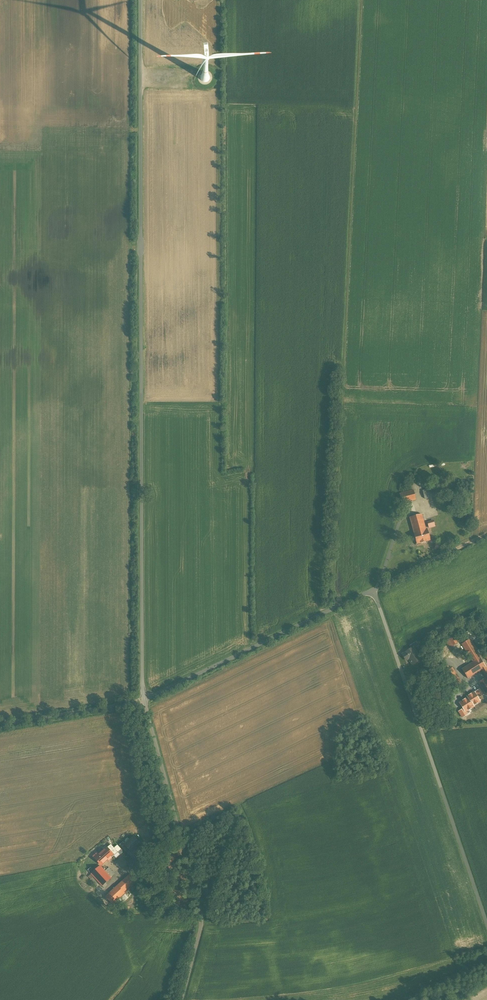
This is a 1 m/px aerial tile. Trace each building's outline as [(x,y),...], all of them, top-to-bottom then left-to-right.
[(413,491),(400,495),(403,504),(416,500),(413,491)] [(421,515),(410,518),(417,545),(431,541),(427,529),(425,529),(421,515)] [(458,637),(456,633),(445,640),(450,647),(460,640),(458,637)] [(469,639),(462,644),(473,662),(462,669),(467,678),(481,669),(486,677),(486,669),(469,639)] [(414,648),(413,647),(411,648),(402,654),(405,660),(408,658),(410,657),(412,661),(410,662),(412,665),(416,662),(415,661),(420,658),(421,659),(414,648)] [(461,682),(452,668),(446,671),(455,686),(461,682)] [(485,678),(478,682),(486,696),(486,695),(486,681),(485,678)] [(139,843),(133,837),(125,844),(125,845),(129,849),(130,851),(134,848),(135,848),(137,846),(137,845),(139,843)] [(126,851),(129,849),(125,845),(125,844),(123,842),(119,845),(126,851)] [(111,844),(95,858),(101,865),(108,859),(110,857),(110,856),(112,858),(118,852),(111,844)] [(105,871),(100,865),(94,871),(91,868),(88,870),(104,888),(107,885),(106,883),(111,878),(110,877),(105,871)] [(105,871),(110,877),(114,873),(109,867),(105,871)] [(136,884),(129,877),(125,880),(123,879),(121,882),(122,883),(106,898),(113,905),(119,899),(122,903),(127,898),(124,895),(136,884)]
